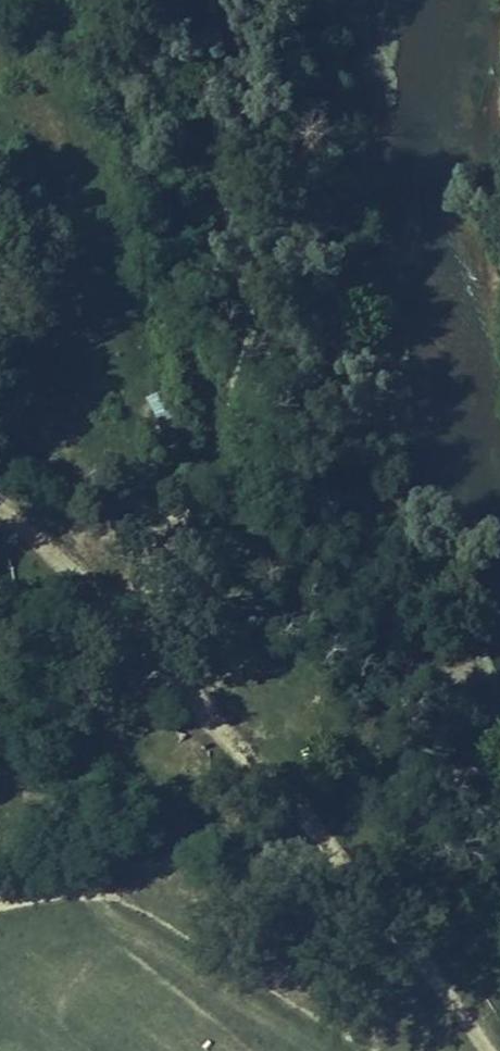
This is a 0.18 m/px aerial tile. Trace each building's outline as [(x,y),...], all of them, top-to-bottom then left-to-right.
[(158,391),(143,401),(157,422),(172,413),(158,391)]
